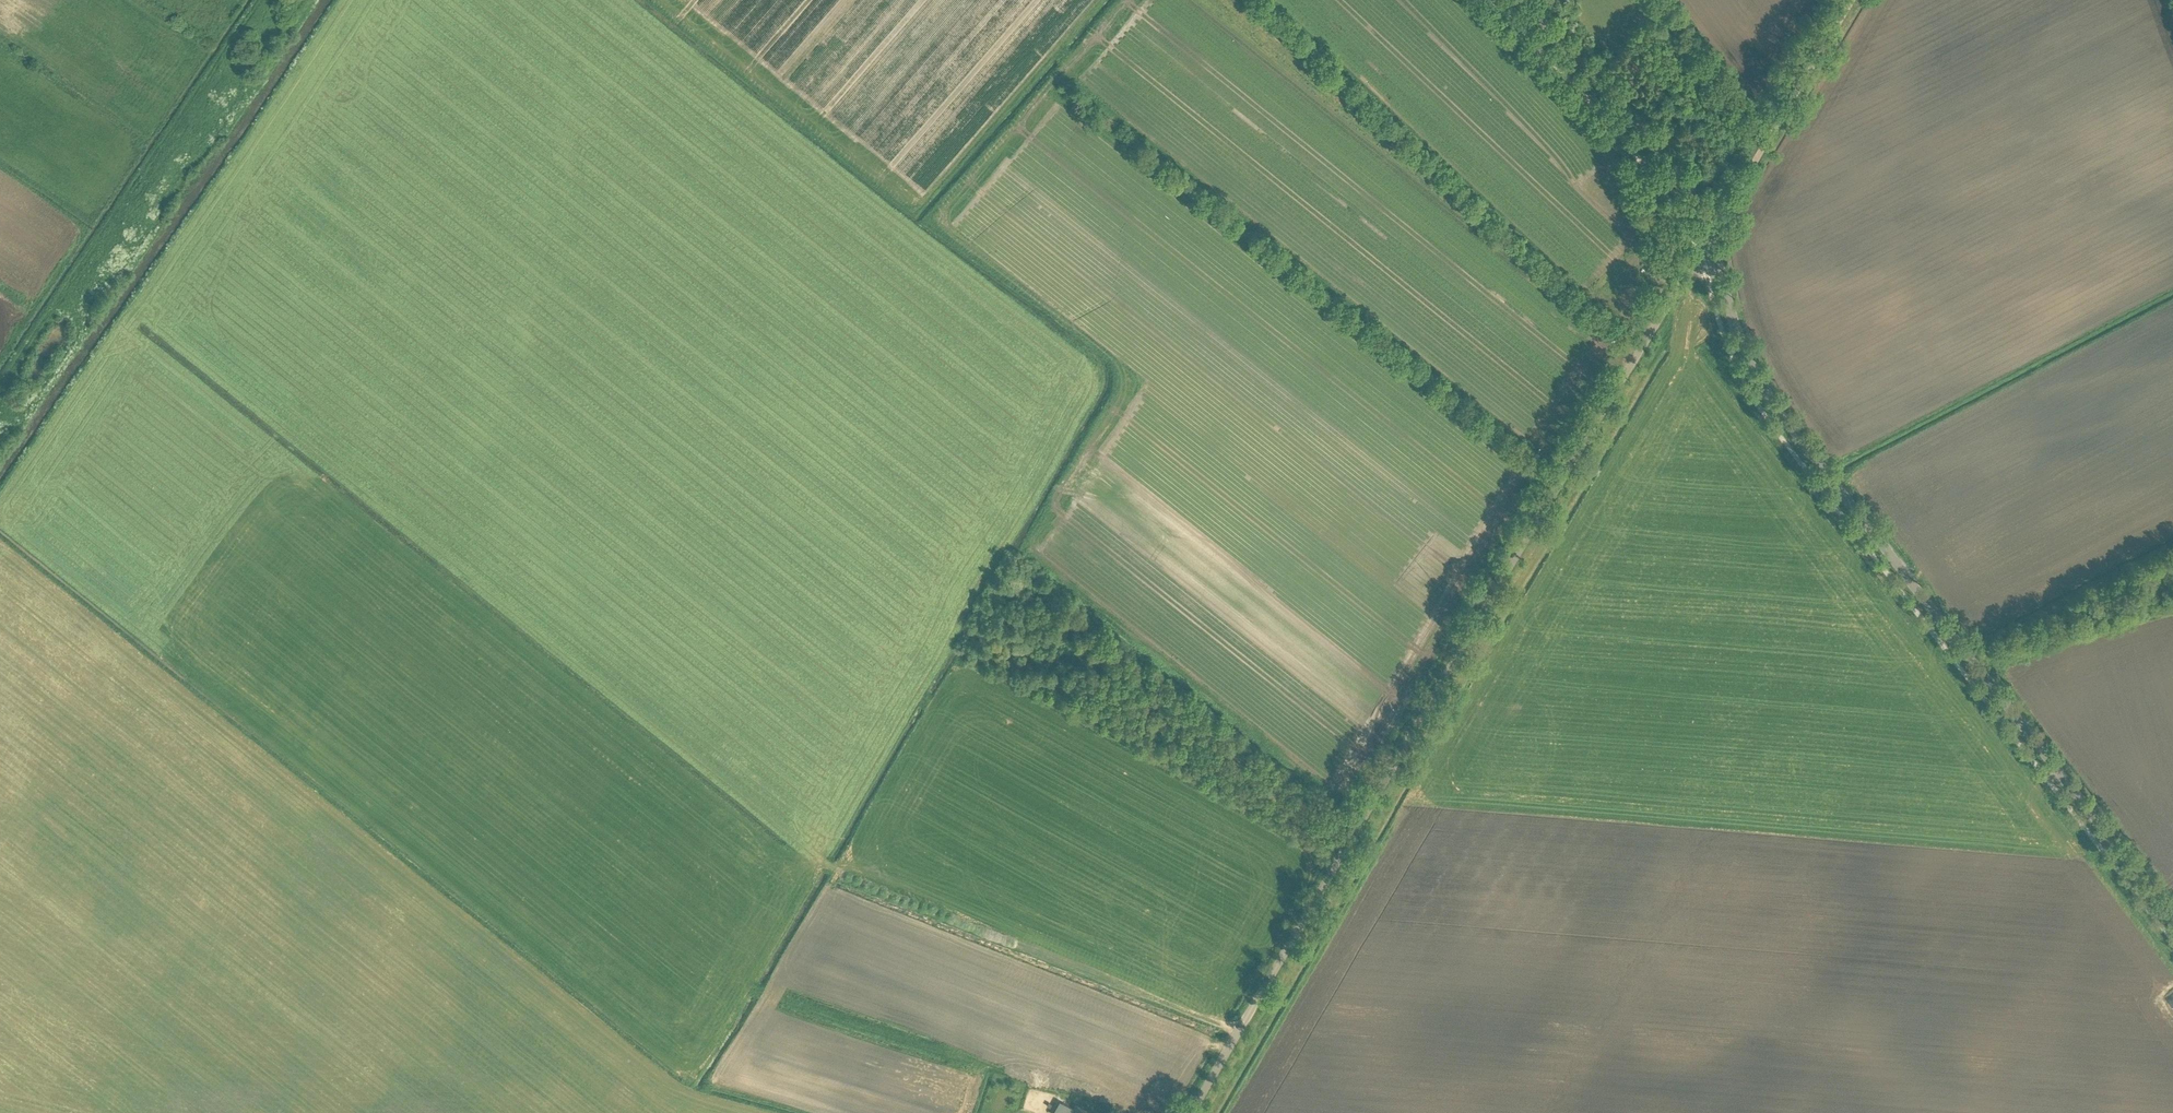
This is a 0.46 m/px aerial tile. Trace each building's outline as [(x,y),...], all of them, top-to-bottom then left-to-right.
[(1088,1112),(1075,1105),(1073,1108),(1060,1101),(1053,1112),(1088,1112)]
